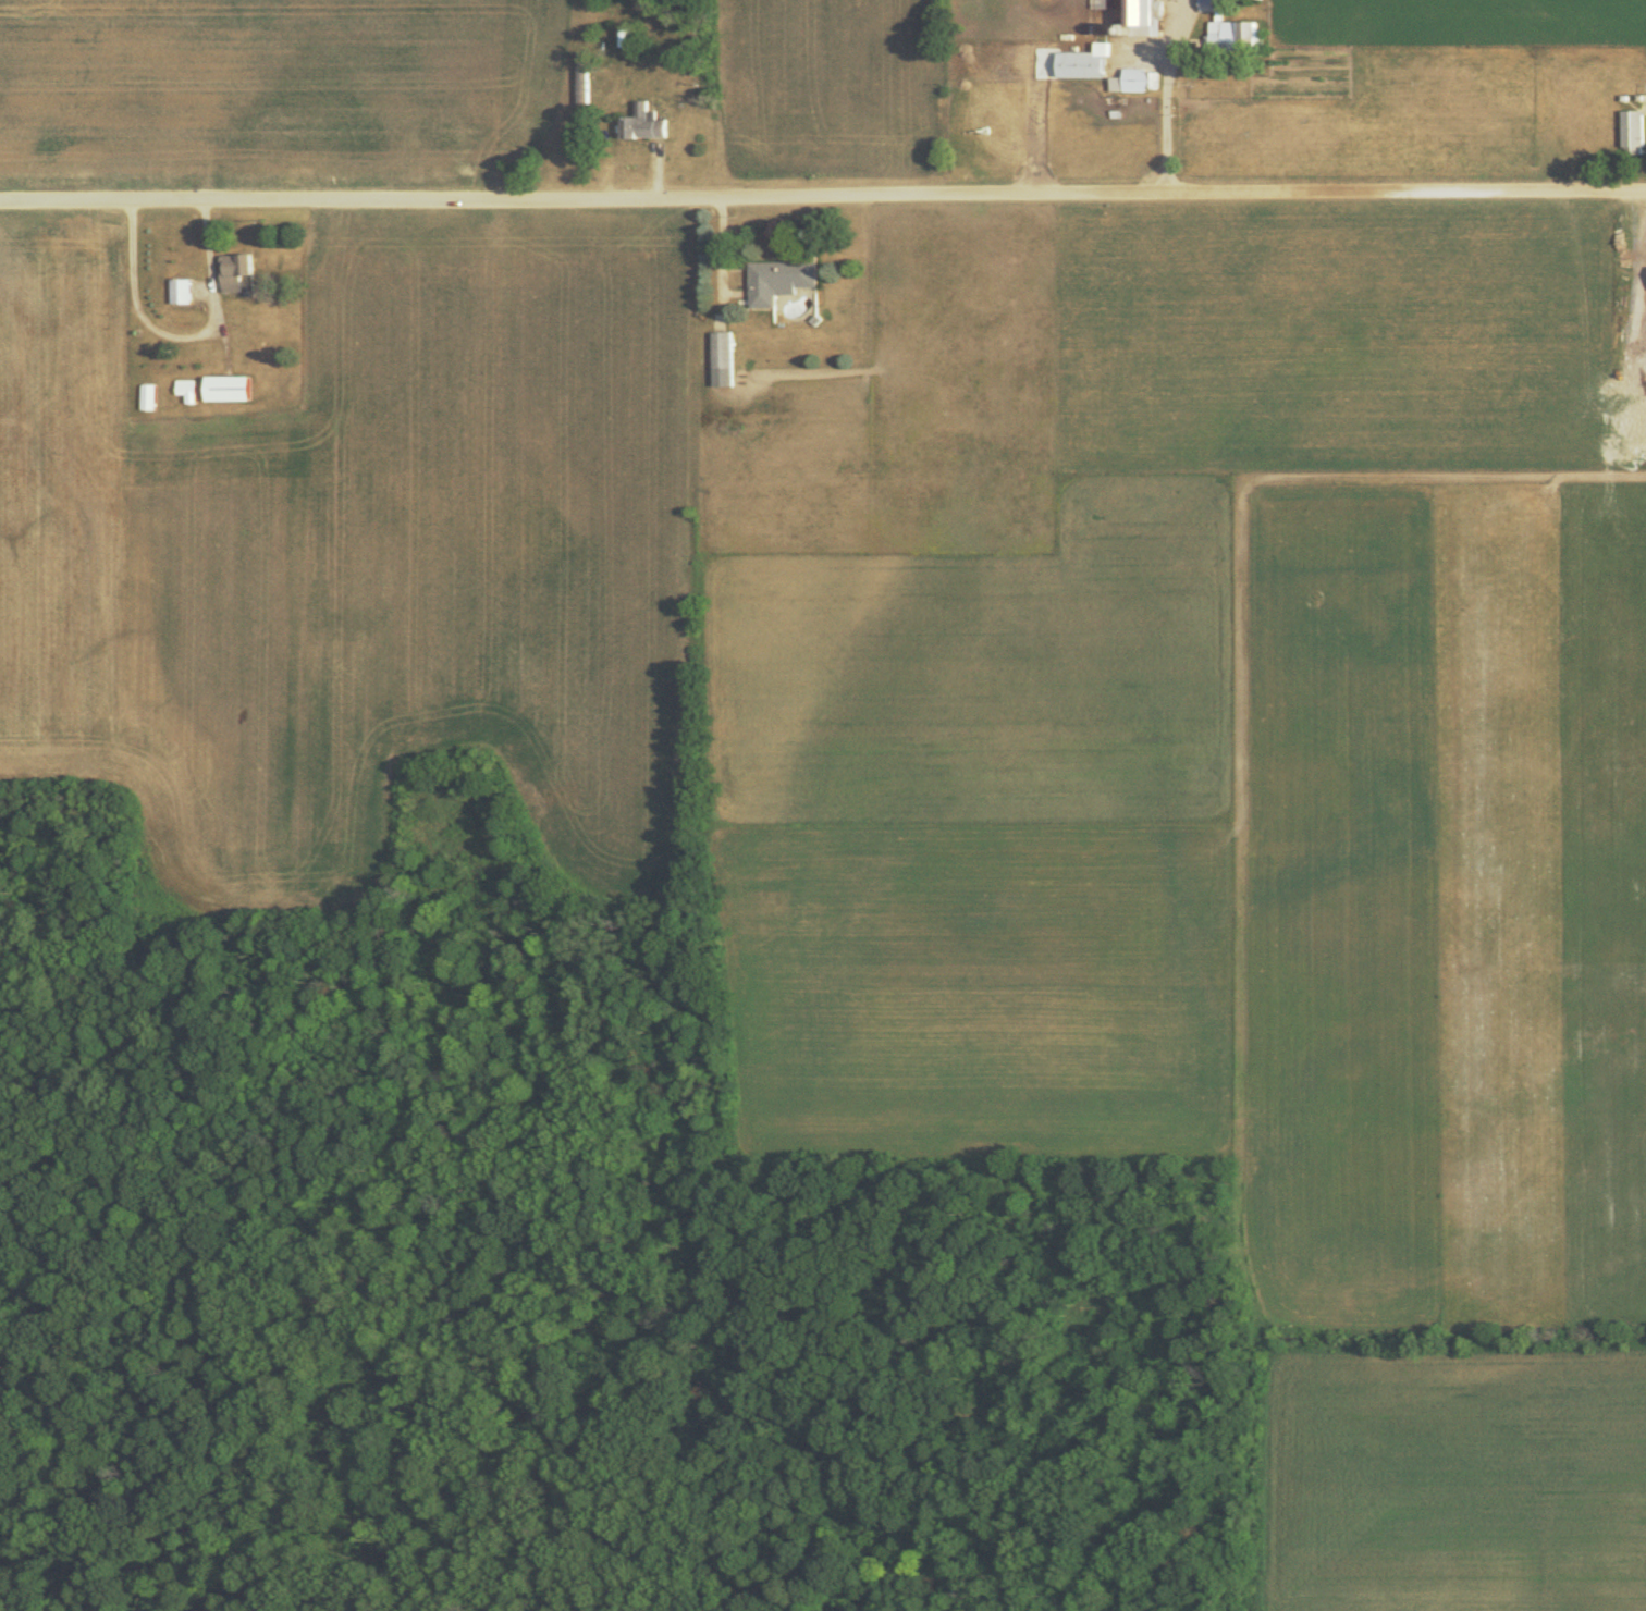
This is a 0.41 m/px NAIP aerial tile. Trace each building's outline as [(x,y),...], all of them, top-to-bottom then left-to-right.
[(1150,0),(1122,0),(1121,22),(1149,23),(1150,0)] [(1221,7),(1216,7),(1216,0),(1197,0),(1197,10),(1214,10),(1214,20),(1208,20),(1208,33),(1203,33),(1203,43),(1260,42),(1260,26),(1252,27),(1252,19),(1221,19),(1221,7)] [(1100,77),(1101,55),(1109,55),(1109,41),(1092,40),(1091,51),(1053,50),(1053,76),(1100,77)] [(1121,67),(1121,75),(1108,75),(1108,89),(1158,90),(1159,68),(1121,67)] [(619,135),(668,136),(668,118),(655,118),(655,109),(649,109),(649,99),(638,99),(638,114),(620,114),(619,135)] [(1620,108),(1620,145),(1630,145),(1630,152),(1642,152),(1642,108),(1620,108)] [(247,251),(233,252),(234,263),(219,264),(221,291),(240,290),(239,274),(248,274),(247,251)] [(747,260),(748,306),(773,306),(773,293),(793,292),(793,286),(815,285),(814,259),(747,260)] [(168,277),(169,302),(190,301),(189,277),(168,277)] [(711,384),(733,384),(732,330),(710,331),(711,384)] [(202,400),(250,399),(249,374),(201,375),(202,400)] [(196,379),(175,378),(174,393),(184,394),(184,401),(196,402),(196,379)]
